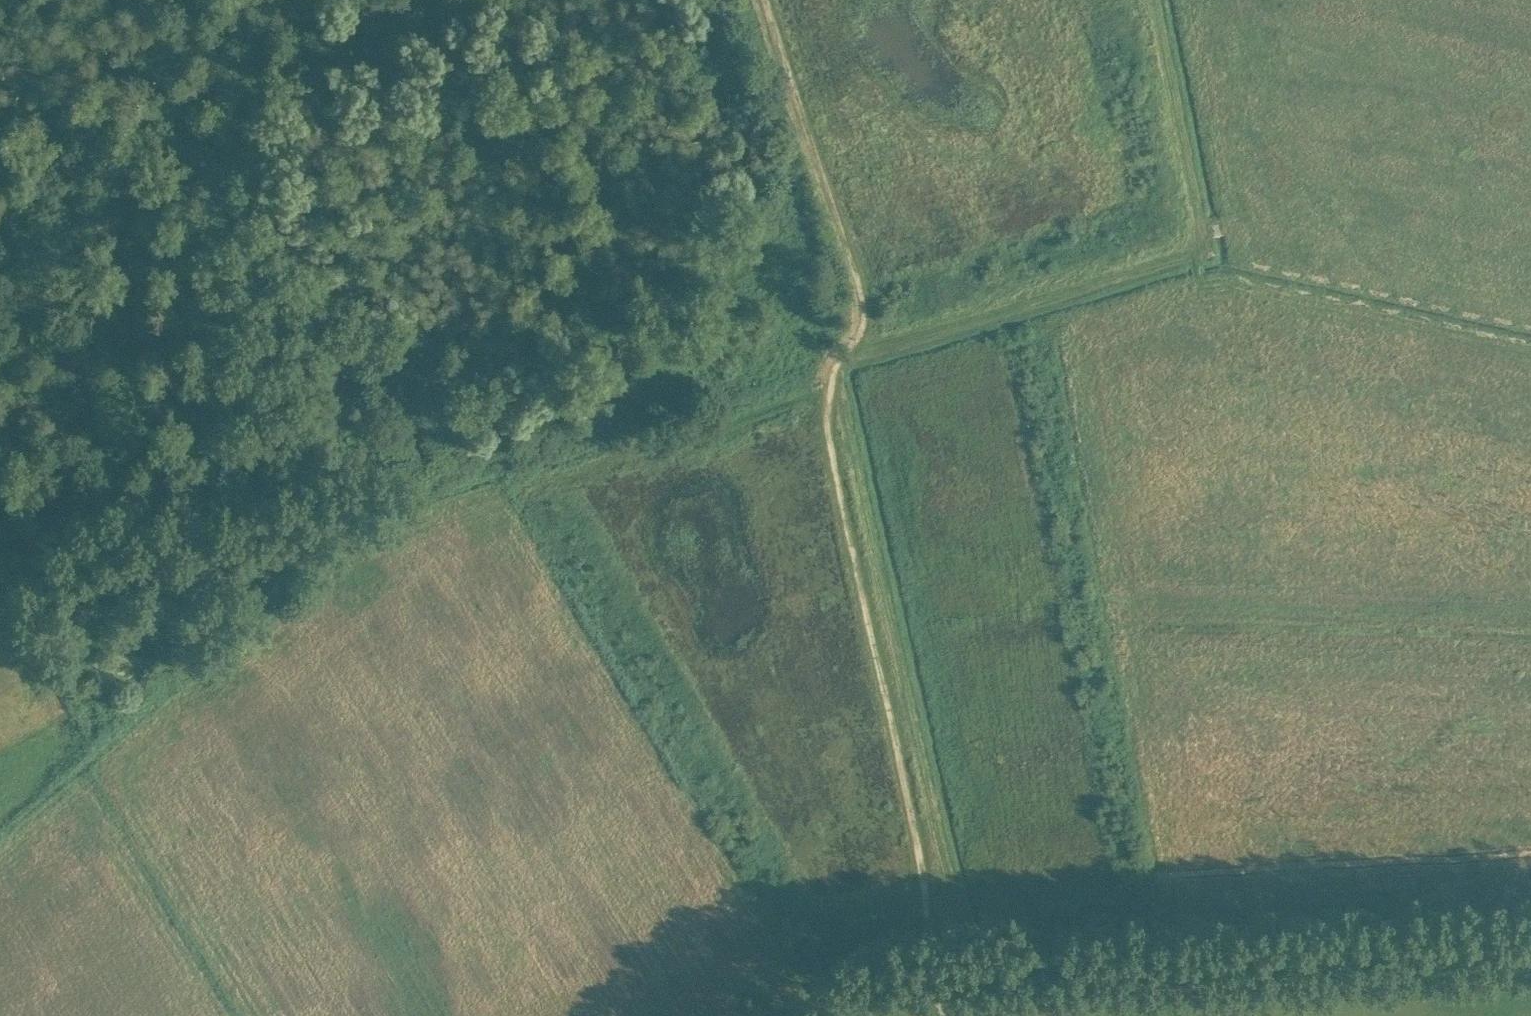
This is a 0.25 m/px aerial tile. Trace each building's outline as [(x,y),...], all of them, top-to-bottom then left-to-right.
[(1057,1001),(1047,1002),(1047,1010),(1057,1009),(1057,1001)]
